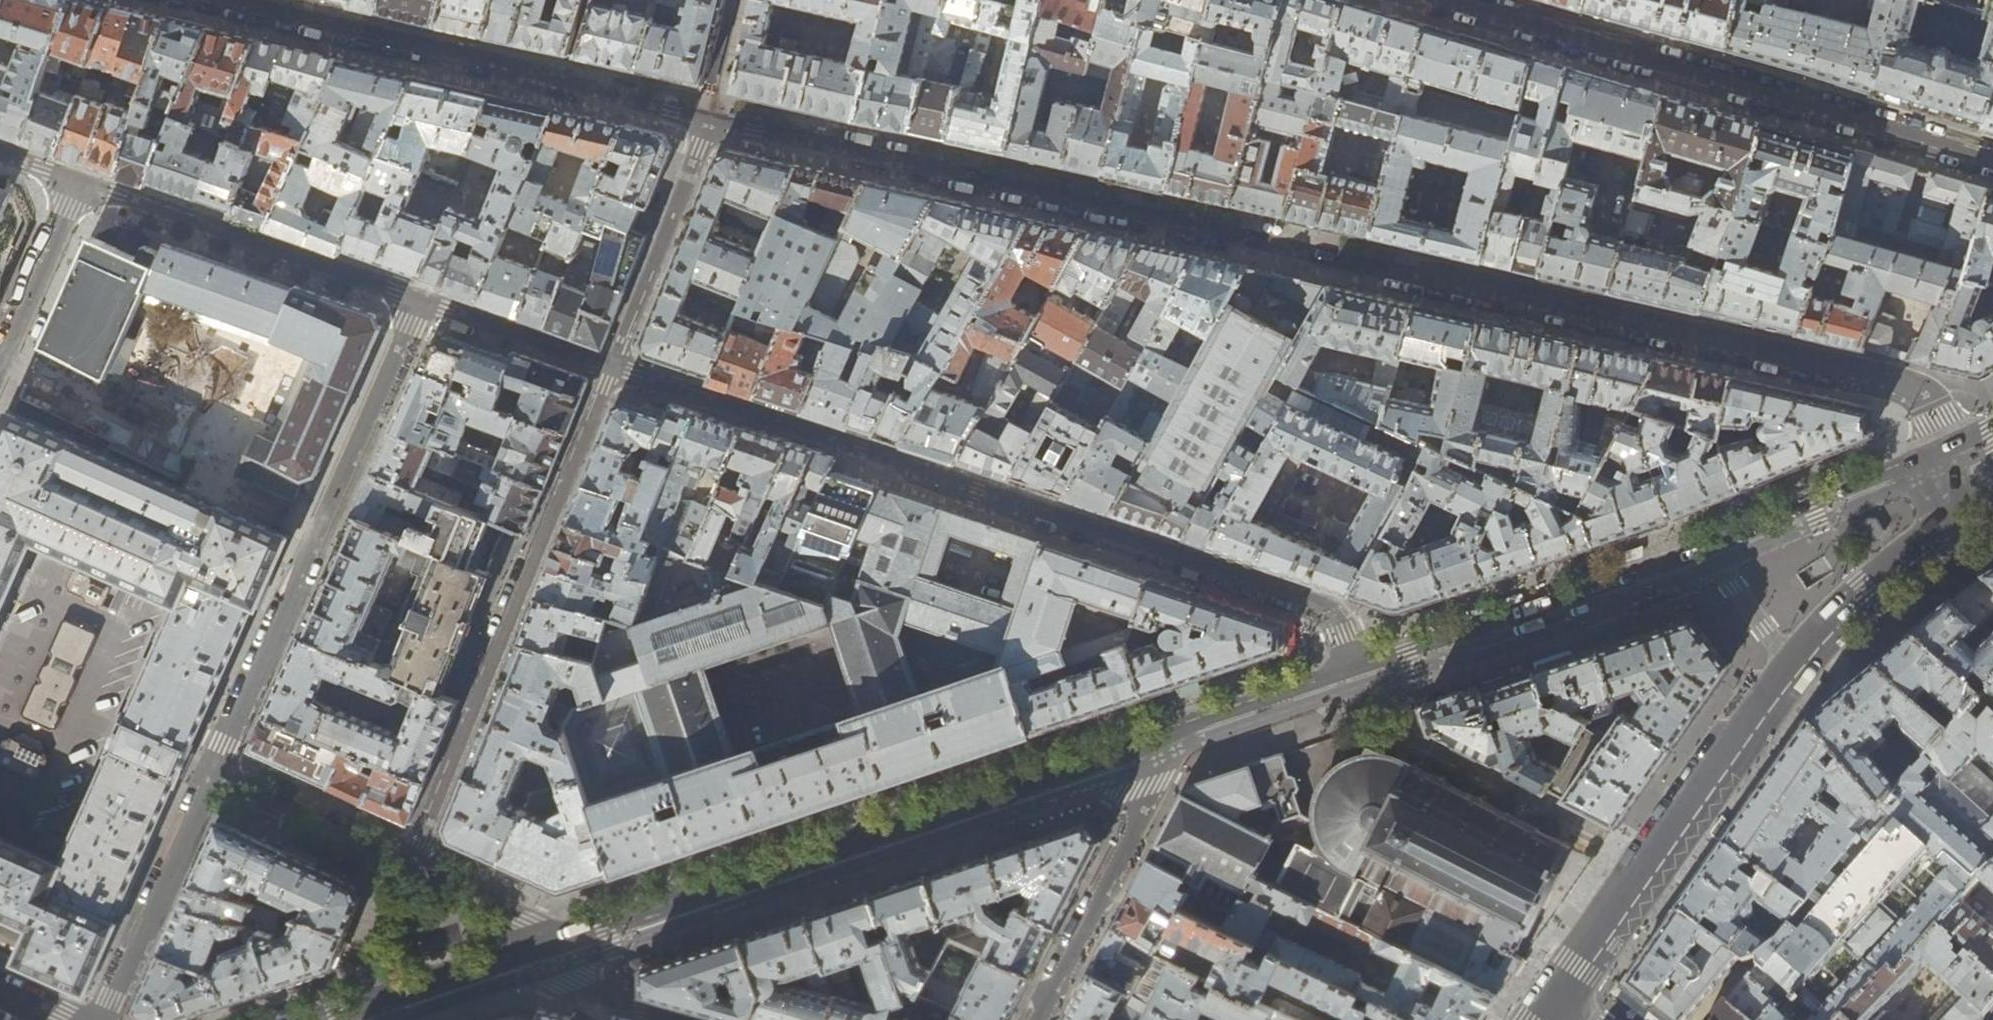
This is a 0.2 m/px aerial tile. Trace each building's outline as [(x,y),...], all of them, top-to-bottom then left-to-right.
[(23,143),(47,69),(70,0),(0,0),(0,62),(9,66),(1,90),(0,90),(0,135),(23,143)] [(47,69),(71,78),(74,73),(84,76),(108,5),(104,4),(88,0),(70,0),(47,69)] [(375,12),(378,0),(351,0),(349,5),(349,6),(372,11),(375,12)] [(375,12),(407,19),(436,26),(441,0),(378,0),(375,12)] [(436,26),(461,32),(485,37),(493,0),(441,0),(436,26)] [(567,56),(581,0),(560,0),(553,21),(540,17),(545,0),(493,0),(485,37),(527,47),(567,56)] [(575,57),(592,2),(592,0),(581,0),(567,56),(570,56),(575,57)] [(638,71),(653,16),(646,14),(650,0),(592,0),(592,2),(575,57),(605,64),(638,71)] [(703,86),(723,0),(658,0),(653,16),(638,71),(667,78),(703,86)] [(731,92),(751,96),(794,106),(854,120),(885,0),(753,0),(731,92)] [(854,120),(884,127),(910,132),(944,0),(885,0),(854,120)] [(910,132),(942,140),(947,141),(960,88),(929,81),(931,70),(948,74),(957,41),(946,38),(950,21),(957,22),(955,32),(974,37),(983,0),(944,0),(910,132)] [(979,148),(1006,154),(1039,15),(1039,12),(1021,7),(994,0),(983,0),(974,37),(960,88),(947,141),(979,148)] [(1039,12),(1042,0),(1022,0),(1021,7),(1039,12)] [(1039,12),(1039,15),(1096,32),(1103,7),(1104,0),(1091,0),(1089,4),(1074,0),(1042,0),(1039,12)] [(1096,32),(1135,44),(1141,23),(1147,0),(1130,0),(1127,13),(1103,7),(1096,32)] [(1141,23),(1201,39),(1212,0),(1147,0),(1141,23)] [(1201,39),(1166,191),(1191,197),(1230,206),(1248,128),(1263,78),(1283,0),(1212,0),(1201,39)] [(1318,91),(1342,1),(1341,0),(1283,0),(1263,78),(1285,83),(1298,86),(1318,91)] [(1726,50),(1739,0),(1585,0),(1583,7),(1649,27),(1726,50)] [(1888,33),(1870,28),(1785,8),(1788,0),(1766,0),(1765,4),(1763,4),(1761,14),(1745,10),(1748,1),(1744,0),(1739,0),(1726,50),(1816,76),(1870,93),(1888,33)] [(1794,3),(1820,9),(1822,0),(1794,0),(1794,3)] [(1866,6),(1875,8),(1870,28),(1888,33),(1897,0),(1867,0),(1866,6)] [(1888,33),(1870,93),(1926,109),(1982,126),(1992,89),(1992,17),(1958,7),(1934,0),(1897,0),(1888,33)] [(1958,7),(1992,17),(1992,0),(1960,0),(1958,7)] [(1426,25),(1379,11),(1342,1),(1318,91),(1330,95),(1401,115),(1408,87),(1426,25)] [(84,76),(82,82),(58,156),(82,164),(114,176),(139,100),(166,18),(133,11),(108,5),(84,76)] [(1096,32),(1039,15),(1006,154),(1033,161),(1102,177),(1135,44),(1096,32)] [(203,27),(166,18),(139,100),(173,115),(184,88),(163,80),(165,71),(188,79),(209,29),(203,27)] [(1141,23),(1135,44),(1102,177),(1130,183),(1166,191),(1201,39),(1141,23)] [(1426,25),(1408,87),(1424,92),(1427,80),(1521,107),(1524,96),(1535,57),(1481,42),(1426,25)] [(233,34),(209,29),(188,79),(184,88),(173,115),(220,135),(223,124),(228,114),(199,101),(204,85),(220,91),(219,96),(233,102),(256,39),(233,34)] [(239,220),(266,230),(303,148),(328,91),(340,59),(262,41),(256,39),(233,102),(228,114),(223,124),(233,128),(229,138),(256,150),(255,152),(279,158),(262,195),(241,187),(232,208),(229,217),(239,220)] [(1519,115),(1517,119),(1511,146),(1544,155),(1554,119),(1558,103),(1566,67),(1550,62),(1535,57),(1524,96),(1544,101),(1539,119),(1519,115)] [(369,180),(380,155),(412,76),(347,61),(340,59),(328,91),(303,148),(369,180)] [(1575,140),(1646,158),(1664,95),(1611,80),(1566,67),(1558,103),(1572,107),(1568,123),(1554,119),(1544,155),(1567,161),(1570,162),(1575,140)] [(53,154),(58,156),(82,82),(71,78),(47,69),(23,143),(53,154)] [(483,93),(412,76),(380,155),(422,170),(429,148),(439,151),(440,149),(448,151),(449,147),(469,152),(491,95),(483,93)] [(1263,78),(1248,128),(1230,206),(1258,212),(1285,218),(1314,107),(1318,91),(1298,86),(1295,98),(1282,95),(1285,83),(1263,78)] [(1391,149),(1370,238),(1414,248),(1426,251),(1480,263),(1511,146),(1517,119),(1424,92),(1408,87),(1401,115),(1394,149),(1391,149)] [(1982,126),(1992,130),(1992,89),(1982,126)] [(356,253),(423,277),(438,237),(457,243),(462,245),(495,257),(518,200),(535,158),(528,155),(525,149),(529,140),(536,137),(542,140),(554,110),(500,97),(491,95),(469,152),(505,167),(482,221),(451,209),(451,208),(448,207),(441,225),(404,211),(422,170),(380,155),(369,180),(342,248),(356,253)] [(1325,110),(1314,107),(1285,218),(1327,228),(1370,238),(1391,149),(1394,149),(1401,115),(1330,95),(1325,110)] [(1639,180),(1641,181),(1699,197),(1703,181),(1684,176),(1671,184),(1669,176),(1665,174),(1668,149),(1730,167),(1719,190),(1716,189),(1709,194),(1707,200),(1707,201),(1738,207),(1741,207),(1762,124),(1712,109),(1664,95),(1646,158),(1639,180)] [(143,186),(147,178),(163,140),(140,132),(143,123),(148,125),(151,118),(159,121),(157,126),(167,130),(173,115),(139,100),(114,176),(122,178),(143,186)] [(554,110),(542,140),(535,158),(518,200),(555,215),(585,227),(590,216),(593,207),(599,189),(606,172),(613,157),(625,126),(595,119),(554,110)] [(167,130),(163,140),(147,178),(174,188),(200,197),(223,136),(220,135),(173,115),(167,130)] [(1738,207),(1736,213),(1761,221),(1771,191),(1778,186),(1807,195),(1795,231),(1829,244),(1833,231),(1835,231),(1844,194),(1833,190),(1835,182),(1847,185),(1855,152),(1805,137),(1762,124),(1741,207),(1738,207)] [(645,131),(625,126),(613,157),(627,162),(621,177),(606,172),(599,189),(643,204),(647,206),(671,149),(663,136),(645,131)] [(205,199),(232,208),(241,187),(255,152),(256,150),(229,138),(223,136),(200,197),(205,199)] [(1487,264),(1513,270),(1528,218),(1506,212),(1518,173),(1538,178),(1544,155),(1511,146),(1480,263),(1487,264)] [(303,148),(266,230),(303,242),(339,255),(342,248),(369,180),(303,148)] [(707,179),(695,207),(719,218),(726,200),(775,218),(794,165),(748,155),(729,150),(715,158),(707,179)] [(1907,358),(1933,363),(1964,278),(1989,191),(1930,173),(1917,221),(1913,220),(1906,241),(1894,237),(1908,188),(1909,189),(1915,169),(1855,152),(1847,185),(1844,194),(1835,231),(1833,231),(1829,244),(1823,259),(1852,268),(1845,291),(1859,295),(1855,307),(1877,312),(1863,348),(1887,353),(1894,324),(1895,320),(1894,316),(1878,311),(1887,288),(1939,302),(1936,310),(1933,310),(1922,337),(1916,338),(1907,358)] [(1539,277),(1540,275),(1564,178),(1567,161),(1544,155),(1538,178),(1537,182),(1550,185),(1544,211),(1548,212),(1546,222),(1536,219),(1541,200),(1533,198),(1528,218),(1513,270),(1535,276),(1539,277)] [(761,254),(742,299),(737,311),(785,326),(796,329),(839,240),(844,228),(866,182),(832,174),(794,165),(775,218),(772,225),(770,233),(767,240),(764,247),(761,254)] [(1587,286),(1609,291),(1623,243),(1623,242),(1593,235),(1593,231),(1592,228),(1589,225),(1597,188),(1564,178),(1540,275),(1587,286)] [(1657,301),(1700,311),(1720,257),(1720,255),(1736,213),(1738,207),(1707,201),(1707,200),(1699,197),(1641,181),(1627,229),(1643,234),(1650,209),(1685,219),(1689,217),(1690,213),(1702,211),(1688,247),(1679,245),(1676,247),(1675,255),(1660,252),(1662,246),(1661,243),(1660,241),(1645,238),(1643,248),(1623,243),(1609,291),(1657,301)] [(807,332),(831,339),(853,346),(859,337),(937,198),(902,190),(866,182),(844,228),(889,251),(887,256),(879,251),(875,253),(870,261),(872,264),(842,321),(831,315),(858,259),(855,247),(839,240),(796,329),(807,332)] [(568,337),(602,349),(622,299),(647,235),(632,230),(634,225),(643,204),(599,189),(593,207),(601,204),(605,205),(600,219),(590,216),(585,227),(581,238),(607,248),(596,281),(594,281),(589,295),(584,293),(591,261),(591,250),(578,245),(573,258),(567,272),(545,329),(568,337)] [(1989,191),(1964,278),(1988,283),(1992,266),(1992,192),(1989,191)] [(8,195),(0,192),(0,213),(8,195)] [(972,319),(978,309),(1029,219),(975,206),(937,198),(859,337),(913,354),(906,370),(913,374),(922,359),(943,370),(972,319)] [(498,312),(518,319),(536,268),(544,246),(555,215),(518,200),(495,257),(476,304),(498,312)] [(679,246),(663,286),(687,297),(694,280),(742,299),(761,254),(712,236),(719,218),(695,207),(679,246)] [(1748,322),(1796,332),(1813,287),(1804,284),(1808,271),(1818,274),(1820,269),(1823,259),(1829,244),(1795,231),(1780,275),(1746,264),(1761,221),(1736,213),(1720,255),(1720,257),(1700,311),(1748,322)] [(585,227),(555,215),(544,246),(573,258),(578,245),(581,238),(585,227)] [(985,314),(981,323),(1025,339),(1039,317),(1016,303),(1013,294),(1026,272),(1055,288),(1087,232),(1058,225),(1029,219),(978,309),(985,314)] [(1114,238),(1087,232),(1055,288),(1039,317),(1025,339),(1023,344),(1072,369),(1097,325),(1067,309),(1076,294),(1074,293),(1077,289),(1098,301),(1098,312),(1093,319),(1098,322),(1143,245),(1114,238)] [(276,337),(296,290),(165,243),(161,252),(158,250),(145,245),(140,259),(96,239),(91,237),(42,346),(107,379),(146,289),(276,337)] [(443,292),(476,304),(495,257),(462,245),(461,251),(470,254),(473,257),(473,260),(467,263),(451,257),(457,243),(438,237),(423,277),(441,283),(438,291),(443,292)] [(759,245),(764,247),(767,240),(762,238),(759,245)] [(1143,245),(1098,322),(1097,325),(1072,369),(1054,401),(1101,428),(1130,376),(1194,256),(1166,250),(1143,245)] [(1223,263),(1194,256),(1130,376),(1175,400),(1247,268),(1246,267),(1245,268),(1223,263)] [(522,321),(545,329),(567,272),(560,270),(557,277),(536,268),(518,319),(522,321)] [(1183,539),(1184,538),(1206,498),(1220,473),(1238,441),(1249,423),(1328,286),(1326,286),(1326,287),(1286,278),(1248,269),(1248,268),(1247,268),(1175,400),(1112,514),(1112,515),(1119,518),(1180,538),(1183,539)] [(1818,274),(1815,282),(1825,285),(1832,288),(1835,278),(1832,272),(1820,269),(1818,274)] [(1988,283),(1964,278),(1933,363),(1980,374),(1982,374),(1992,368),(1992,284),(1988,283)] [(1845,344),(1863,348),(1877,312),(1855,307),(1859,295),(1845,291),(1841,303),(1833,301),(1833,298),(1825,297),(1823,294),(1825,285),(1815,282),(1813,287),(1796,332),(1845,344)] [(383,328),(377,313),(298,285),(296,290),(276,337),(275,339),(316,358),(280,440),(239,418),(229,442),(246,451),(271,463),(304,480),(317,475),(355,392),(383,328)] [(664,362),(711,378),(728,334),(680,314),(687,297),(663,286),(653,312),(641,342),(647,356),(664,362)] [(1249,423),(1270,434),(1288,403),(1298,385),(1381,423),(1414,305),(1364,294),(1328,286),(1249,423)] [(1414,305),(1381,423),(1421,441),(1423,430),(1449,435),(1466,368),(1448,364),(1450,353),(1469,356),(1479,320),(1433,309),(1414,305)] [(734,392),(756,400),(785,326),(737,311),(734,320),(732,324),(755,332),(758,337),(767,340),(765,345),(729,331),(728,334),(711,378),(709,384),(734,392)] [(731,327),(732,324),(734,320),(729,318),(726,325),(731,327)] [(972,319),(943,370),(901,446),(924,454),(955,464),(1023,344),(1025,339),(981,323),(972,319)] [(1476,466),(1478,457),(1517,467),(1513,483),(1540,495),(1550,459),(1555,442),(1581,343),(1529,331),(1479,320),(1469,356),(1466,368),(1449,435),(1445,452),(1468,463),(1476,466)] [(779,407),(802,414),(824,357),(808,353),(805,361),(797,359),(807,332),(796,329),(785,326),(756,400),(779,407)] [(417,374),(393,428),(431,443),(439,422),(427,417),(432,404),(444,409),(451,388),(467,344),(445,337),(430,343),(417,374)] [(852,431),(873,437),(894,394),(878,389),(885,373),(902,378),(906,370),(913,354),(859,337),(853,346),(878,354),(848,430),(852,431)] [(831,339),(824,357),(802,414),(825,422),(848,430),(878,354),(853,346),(831,339)] [(1555,442),(1563,444),(1558,462),(1550,459),(1540,495),(1553,501),(1576,512),(1577,512),(1634,408),(1658,361),(1612,350),(1581,343),(1555,442)] [(498,356),(467,344),(451,388),(496,406),(500,394),(503,387),(512,361),(498,356)] [(1023,344),(955,464),(982,473),(1010,482),(1012,480),(1030,442),(1054,401),(1072,369),(1023,344)] [(515,353),(512,361),(503,387),(511,389),(512,385),(513,385),(513,388),(515,391),(526,396),(523,403),(500,394),(496,406),(568,433),(572,422),(589,381),(588,378),(533,359),(515,353)] [(896,445),(901,446),(943,370),(922,359),(913,374),(906,370),(902,378),(894,394),(873,437),(896,445)] [(1658,361),(1634,408),(1719,437),(1731,377),(1730,377),(1730,376),(1695,369),(1658,361)] [(1105,511),(1112,514),(1175,400),(1130,376),(1101,428),(1064,497),(1095,508),(1105,511)] [(1719,437),(1740,489),(1800,463),(1873,433),(1871,410),(1792,391),(1733,378),(1731,377),(1719,437)] [(552,472),(568,433),(496,406),(451,388),(444,409),(439,422),(431,443),(545,490),(548,481),(552,472)] [(1019,482),(1064,497),(1101,428),(1054,401),(1030,442),(1012,480),(1019,482)] [(607,423),(600,441),(632,452),(634,446),(636,447),(639,446),(643,445),(645,443),(647,443),(642,456),(649,458),(668,415),(645,408),(627,402),(613,409),(607,423)] [(1260,452),(1209,546),(1225,552),(1301,578),(1350,594),(1402,501),(1390,495),(1407,458),(1288,403),(1270,434),(1260,452)] [(672,405),(668,415),(649,458),(660,462),(665,451),(677,456),(696,413),(677,407),(672,405)] [(1577,512),(1584,516),(1594,544),(1634,530),(1672,517),(1655,477),(1634,408),(1577,512)] [(1655,477),(1672,517),(1706,503),(1711,501),(1740,489),(1719,437),(1634,408),(1655,477)] [(279,532),(13,413),(7,410),(0,427),(0,618),(34,541),(175,603),(129,709),(127,713),(124,713),(113,740),(111,743),(112,744),(107,753),(108,756),(61,862),(0,834),(0,952),(17,960),(16,962),(88,993),(119,922),(114,920),(175,783),(177,784),(178,781),(186,764),(193,746),(195,743),(193,743),(254,605),(258,608),(289,537),(279,532)] [(643,538),(660,546),(689,559),(713,495),(710,494),(705,504),(695,501),(689,500),(679,501),(685,485),(695,488),(704,464),(725,471),(741,427),(731,424),(696,413),(677,456),(673,467),(656,507),(643,538)] [(707,565),(731,573),(744,545),(719,535),(728,511),(738,514),(732,531),(747,538),(763,505),(769,492),(790,443),(768,436),(741,427),(725,471),(719,485),(717,486),(713,495),(689,559),(707,565)] [(391,432),(373,473),(465,509),(468,502),(461,499),(463,494),(421,477),(426,465),(484,488),(479,499),(491,504),(486,518),(504,525),(527,534),(535,512),(545,490),(431,443),(393,428),(391,432)] [(590,464),(582,485),(613,493),(619,482),(632,486),(641,463),(651,467),(640,494),(633,492),(631,498),(656,507),(673,467),(660,462),(649,458),(642,456),(632,452),(600,441),(590,464)] [(1188,539),(1209,546),(1260,452),(1238,441),(1220,473),(1229,479),(1223,490),(1221,489),(1215,502),(1206,498),(1184,538),(1188,539)] [(746,578),(755,581),(780,589),(815,508),(803,503),(810,487),(823,491),(830,475),(836,458),(808,449),(790,443),(769,492),(779,496),(774,509),(763,505),(747,538),(744,545),(731,573),(732,573),(746,578)] [(1396,609),(1400,609),(1404,608),(1408,607),(1444,595),(1427,544),(1468,463),(1445,452),(1428,445),(1402,501),(1350,594),(1357,597),(1392,608),(1396,609)] [(293,502),(304,480),(271,463),(246,451),(235,476),(293,502)] [(1481,582),(1487,580),(1477,552),(1510,482),(1476,466),(1468,463),(1427,544),(1444,595),(1481,582)] [(486,518),(465,509),(373,473),(363,495),(354,515),(423,546),(486,572),(494,550),(504,525),(486,518)] [(815,508),(780,589),(827,605),(877,491),(866,488),(854,483),(830,475),(823,491),(815,508)] [(1534,564),(1541,562),(1525,517),(1510,482),(1477,552),(1487,580),(1534,564)] [(1546,560),(1594,544),(1584,516),(1577,512),(1576,512),(1565,520),(1553,501),(1540,495),(1513,483),(1510,482),(1525,517),(1541,562),(1546,560)] [(631,498),(613,493),(582,485),(567,519),(566,523),(638,548),(631,571),(650,577),(660,546),(643,538),(656,507),(631,498)] [(612,874),(803,810),(828,801),(855,792),(1032,733),(1013,682),(1060,666),(1072,662),(1127,644),(1134,623),(1148,579),(1041,542),(1040,544),(990,526),(940,510),(940,509),(879,487),(877,491),(827,605),(780,589),(755,581),(704,597),(695,569),(707,565),(689,559),(660,546),(650,577),(644,596),(634,624),(609,617),(603,637),(601,643),(595,662),(606,697),(584,705),(576,707),(564,727),(580,777),(589,804),(612,874)] [(1743,497),(1740,489),(1711,501),(1715,509),(1743,497)] [(306,624),(300,636),(363,663),(365,659),(376,663),(385,640),(381,638),(391,612),(374,605),(390,568),(398,571),(401,565),(412,571),(423,546),(354,515),(348,528),(325,580),(306,624)] [(1870,522),(1864,527),(1875,545),(1882,541),(1886,534),(1878,522),(1870,522)] [(564,528),(556,547),(631,571),(638,548),(566,523),(564,528)] [(486,572),(423,546),(412,571),(411,574),(416,576),(390,641),(385,640),(376,663),(385,667),(384,671),(439,694),(464,633),(488,573),(486,572)] [(549,564),(548,567),(644,596),(650,577),(631,571),(556,547),(549,564)] [(535,597),(537,597),(609,617),(634,624),(644,596),(548,567),(545,572),(535,597)] [(744,583),(746,578),(732,573),(730,580),(744,583)] [(1965,592),(1954,602),(1908,641),(1977,702),(1992,685),(1992,641),(1989,645),(1976,632),(1987,619),(1992,624),(1992,576),(1965,592)] [(1134,623),(1127,644),(1143,695),(1203,675),(1249,660),(1282,649),(1282,636),(1282,624),(1148,579),(1134,623)] [(535,604),(519,642),(595,662),(601,643),(570,635),(571,629),(603,637),(609,617),(537,597),(535,604)] [(1637,694),(1639,697),(1626,715),(1671,746),(1729,665),(1709,640),(1699,626),(1693,617),(1639,635),(1598,648),(1615,701),(1637,694)] [(99,633),(63,618),(20,714),(56,730),(99,633)] [(365,659),(363,663),(300,636),(297,644),(265,714),(346,748),(390,766),(426,781),(454,711),(458,702),(439,694),(384,671),(385,667),(376,663),(365,659)] [(1925,695),(1957,724),(1977,702),(1908,641),(1876,668),(1873,671),(1872,672),(1913,708),(1925,695)] [(492,860),(501,864),(525,809),(512,804),(518,791),(512,789),(513,787),(514,788),(515,785),(514,785),(524,760),(527,756),(530,755),(533,755),(550,762),(558,785),(580,777),(564,727),(547,720),(561,686),(575,680),(584,705),(606,697),(595,662),(519,642),(517,648),(503,681),(444,826),(449,836),(451,840),(492,860)] [(1087,714),(1143,695),(1127,644),(1072,662),(1075,673),(1074,673),(1073,672),(1067,675),(1066,670),(1061,671),(1060,666),(1013,682),(1032,733),(1087,714)] [(1566,659),(1534,670),(1543,698),(1588,721),(1618,710),(1615,701),(1598,648),(1566,659)] [(1252,667),(1282,657),(1282,649),(1249,660),(1252,667)] [(1510,771),(1548,790),(1560,769),(1537,757),(1530,736),(1548,730),(1575,742),(1584,728),(1588,721),(1543,698),(1534,670),(1528,672),(1482,688),(1510,771)] [(1898,731),(1926,757),(1945,736),(1913,708),(1872,672),(1813,722),(1808,726),(1807,727),(1879,814),(1896,792),(1865,756),(1856,760),(1851,754),(1892,719),(1898,724),(1898,731)] [(1977,702),(1992,716),(1992,685),(1977,702)] [(1430,731),(1510,771),(1482,688),(1453,697),(1445,700),(1422,707),(1430,731)] [(1419,725),(1430,731),(1422,707),(1445,700),(1442,692),(1411,702),(1414,710),(1419,725)] [(1775,1012),(1784,1019),(1841,1019),(1888,970),(1894,975),(1960,903),(1978,882),(1992,866),(1992,716),(1977,702),(1957,724),(1945,736),(1926,757),(1914,769),(1896,792),(1879,814),(1805,907),(1788,928),(1775,946),(1770,949),(1756,960),(1758,967),(1778,985),(1790,995),(1787,997),(1788,998),(1784,1002),(1775,1012)] [(1667,753),(1671,746),(1626,715),(1623,713),(1606,736),(1599,732),(1596,736),(1584,728),(1575,742),(1560,769),(1548,790),(1586,809),(1607,820),(1610,822),(1616,825),(1667,753)] [(290,768),(330,787),(346,748),(265,714),(250,750),(290,768)] [(1721,849),(1805,907),(1879,814),(1807,727),(1721,849)] [(371,805),(409,822),(418,800),(426,781),(390,766),(346,748),(330,787),(371,805)] [(1165,826),(1148,859),(1183,878),(1195,883),(1189,892),(1181,907),(1225,929),(1233,912),(1201,897),(1199,892),(1202,886),(1203,887),(1209,874),(1244,891),(1253,875),(1254,875),(1257,869),(1272,839),(1237,821),(1244,809),(1253,806),(1256,815),(1267,812),(1265,803),(1274,800),(1281,821),(1299,815),(1296,804),(1300,802),(1299,798),(1294,799),(1293,794),(1295,793),(1297,789),(1294,778),(1293,778),(1289,776),(1287,776),(1281,754),(1256,763),(1249,765),(1224,774),(1185,787),(1182,793),(1165,826)] [(1515,952),(1514,952),(1516,949),(1519,944),(1520,945),(1521,943),(1519,942),(1521,937),(1524,931),(1527,932),(1528,931),(1530,932),(1533,925),(1532,925),(1534,921),(1536,918),(1537,918),(1540,911),(1538,910),(1542,902),(1543,901),(1546,894),(1548,895),(1552,889),(1551,888),(1555,881),(1558,875),(1557,874),(1558,871),(1556,870),(1559,864),(1562,858),(1563,858),(1568,850),(1570,850),(1571,848),(1571,847),(1571,846),(1565,842),(1564,844),(1539,831),(1540,829),(1536,828),(1535,830),(1509,816),(1510,815),(1507,813),(1506,815),(1487,804),(1481,801),(1482,800),(1478,798),(1478,800),(1442,781),(1443,780),(1440,778),(1439,780),(1433,777),(1415,768),(1416,766),(1414,765),(1413,767),(1398,759),(1384,756),(1372,755),(1361,757),(1351,760),(1340,766),(1334,771),(1333,770),(1330,773),(1331,774),(1328,778),(1322,785),(1317,797),(1315,806),(1313,806),(1313,808),(1314,808),(1314,820),(1315,829),(1320,843),(1327,854),(1337,864),(1347,871),(1483,939),(1514,954),(1515,952)] [(580,884),(612,874),(589,804),(580,777),(558,785),(532,793),(525,809),(501,864),(561,891),(580,884)] [(1077,887),(1102,839),(1086,821),(1028,840),(991,852),(1005,894),(1007,902),(1017,907),(1057,927),(1077,887)] [(256,905),(282,851),(251,838),(217,823),(190,884),(256,905)] [(1254,875),(1466,978),(1475,959),(1473,957),(1483,939),(1347,871),(1337,864),(1327,854),(1320,843),(1293,840),(1274,878),(1257,869),(1254,875)] [(1744,963),(1756,960),(1770,949),(1740,927),(1743,923),(1745,924),(1748,923),(1751,921),(1753,918),(1753,915),(1753,912),(1753,911),(1756,906),(1788,928),(1805,907),(1721,849),(1680,908),(1675,914),(1739,959),(1744,963)] [(327,872),(282,851),(256,905),(280,913),(279,918),(286,921),(287,919),(292,921),(293,917),(288,916),(292,906),(294,906),(301,903),(307,905),(301,919),(346,935),(360,901),(361,899),(356,885),(327,872)] [(989,901),(1005,894),(991,852),(983,855),(927,874),(949,940),(981,953),(1032,975),(1043,952),(1057,927),(1017,907),(1009,921),(991,909),(989,901)] [(1134,884),(1130,891),(1175,916),(1181,907),(1189,892),(1178,886),(1183,878),(1148,859),(1134,884)] [(1978,882),(1992,895),(1992,866),(1978,882)] [(874,891),(870,893),(903,992),(907,991),(919,996),(949,940),(927,874),(874,891)] [(1364,996),(1412,1019),(1481,1019),(1482,1018),(1499,994),(1466,978),(1254,875),(1253,875),(1244,891),(1233,912),(1225,929),(1363,997),(1364,996)] [(188,888),(180,908),(245,926),(260,930),(275,934),(276,931),(279,918),(280,913),(256,905),(190,884),(188,888)] [(1088,971),(1090,973),(1124,990),(1131,995),(1153,955),(1175,916),(1130,891),(1118,915),(1088,971)] [(903,992),(870,893),(833,905),(808,913),(836,997),(829,1019),(906,1019),(910,1012),(903,992)] [(1976,915),(1974,916),(1960,903),(1894,975),(1888,970),(1841,1019),(1873,1019),(1923,965),(1955,993),(1930,1019),(1977,1019),(1981,1016),(1983,1017),(1989,1010),(1992,1005),(1992,932),(1976,915)] [(1215,984),(1294,1019),(1324,1019),(1279,1000),(1266,991),(1272,980),(1354,1019),(1364,1019),(1366,1017),(1372,1019),(1375,1014),(1383,1018),(1383,1017),(1386,1018),(1385,1019),(1412,1019),(1364,996),(1363,997),(1225,929),(1181,907),(1175,916),(1153,955),(1200,977),(1215,984)] [(177,913),(160,953),(191,966),(197,968),(210,973),(228,948),(238,935),(245,926),(180,908),(177,913)] [(836,997),(808,913),(748,934),(741,936),(761,993),(752,1019),(829,1019),(836,997)] [(1739,959),(1675,914),(1652,947),(1647,954),(1622,989),(1644,1006),(1653,1013),(1662,1019),(1687,1019),(1739,959)] [(313,973),(333,966),(346,935),(301,919),(297,918),(290,935),(276,931),(275,934),(260,930),(258,939),(274,986),(281,984),(287,982),(306,975),(313,973)] [(234,1000),(274,986),(258,939),(260,930),(245,926),(238,935),(244,937),(245,943),(228,948),(210,973),(218,976),(227,1002),(234,1000)] [(761,993),(741,936),(710,946),(667,961),(644,968),(642,969),(642,994),(712,1015),(731,1019),(752,1019),(761,993)] [(1499,994),(1514,973),(1523,960),(1518,957),(1514,954),(1483,939),(1473,957),(1475,959),(1466,978),(1499,994)] [(1653,1013),(1644,1006),(1622,989),(1647,954),(1640,949),(1612,987),(1612,993),(1647,1019),(1648,1019),(1653,1013)] [(227,1002),(218,976),(210,973),(197,968),(197,976),(190,979),(186,975),(191,966),(160,953),(139,999),(135,1009),(145,1019),(173,1019),(198,1012),(227,1002)] [(1032,975),(981,953),(963,989),(964,991),(953,1011),(957,1013),(973,1019),(1008,1019),(1016,1006),(1032,975)] [(642,962),(644,968),(667,961),(665,954),(642,962)] [(1215,984),(1210,995),(1195,987),(1200,977),(1153,955),(1131,995),(1133,996),(1129,1004),(1127,1003),(1118,1019),(1199,1019),(1204,1008),(1229,1019),(1294,1019),(1215,984)] [(1775,1012),(1784,1002),(1779,998),(1775,1003),(1768,996),(1778,985),(1758,967),(1713,1019),(1767,1019),(1775,1012)] [(1109,1017),(1124,990),(1090,973),(1078,994),(1065,1019),(1115,1019),(1109,1017)] [(309,983),(306,975),(287,982),(289,990),(309,983)] [(941,1014),(946,1015),(947,1009),(919,996),(910,1012),(906,1019),(940,1019),(941,1014)] [(539,1016),(538,1019),(570,1019),(570,1017),(565,1016),(541,1010),(539,1016)] [(489,1019),(538,1019),(539,1016),(535,1015),(518,1011),(497,1017),(489,1019)] [(1775,1012),(1767,1019),(1784,1019),(1775,1012)]
